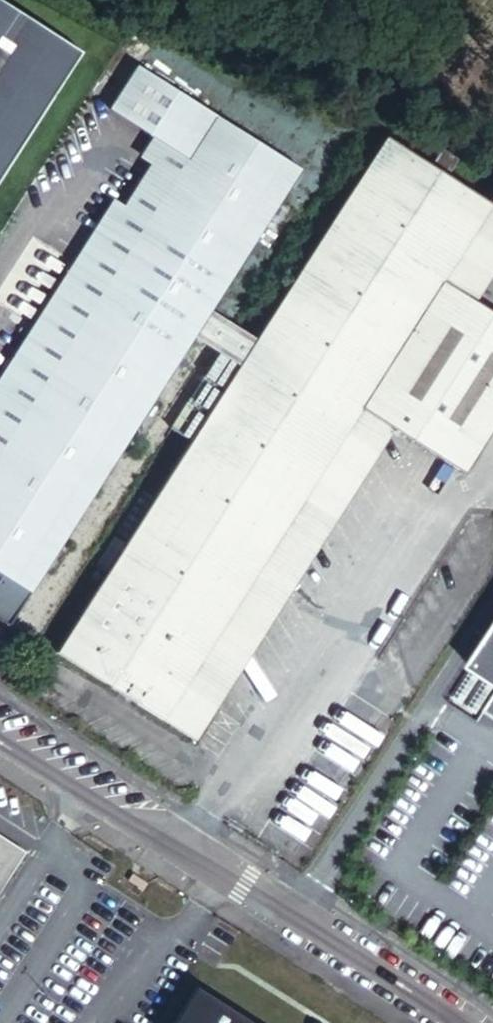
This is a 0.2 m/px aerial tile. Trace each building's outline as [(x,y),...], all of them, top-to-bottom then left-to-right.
[(0,0),(0,50),(23,15),(0,0)] [(0,50),(0,142),(65,42),(23,15),(0,50)] [(0,142),(0,210),(95,62),(65,42),(0,142)] [(218,315),(259,250),(286,207),(307,175),(141,69),(114,115),(164,147),(174,153),(0,422),(0,624),(15,634),(51,578),(71,545),(133,448),(158,408),(201,340),(218,315)] [(79,670),(410,151),(384,135),(253,338),(238,327),(222,353),(227,357),(195,408),(214,419),(60,657),(79,670)] [(164,147),(0,402),(0,422),(174,153),(164,147)] [(118,695),(459,162),(446,153),(436,168),(410,151),(79,670),(118,695)] [(459,162),(118,695),(165,725),(187,691),(366,411),(448,282),(492,212),(492,206),(454,180),(463,164),(459,162)] [(286,207),(259,250),(270,256),(296,214),(286,207)] [(448,282),(482,304),(492,287),(492,212),(448,282)] [(488,307),(482,304),(448,282),(366,411),(400,433),(405,436),(488,307)] [(488,307),(405,436),(449,464),(492,396),(492,310),(488,307)] [(222,353),(238,327),(218,315),(201,340),(222,353)] [(449,464),(469,477),(492,440),(492,396),(449,464)] [(167,414),(158,408),(133,448),(141,453),(167,414)] [(400,433),(366,411),(187,691),(220,711),(400,433)] [(76,549),(71,545),(51,578),(56,580),(76,549)] [(469,668),(492,684),(492,631),(469,668)] [(52,669),(40,663),(27,683),(38,690),(52,669)] [(187,691),(165,725),(197,746),(220,711),(187,691)] [(482,713),(492,720),(492,697),(482,713)] [(24,851),(0,835),(0,888),(24,851)] [(153,882),(135,872),(131,880),(149,890),(153,882)] [(205,994),(186,1022),(250,1022),(205,994)]
